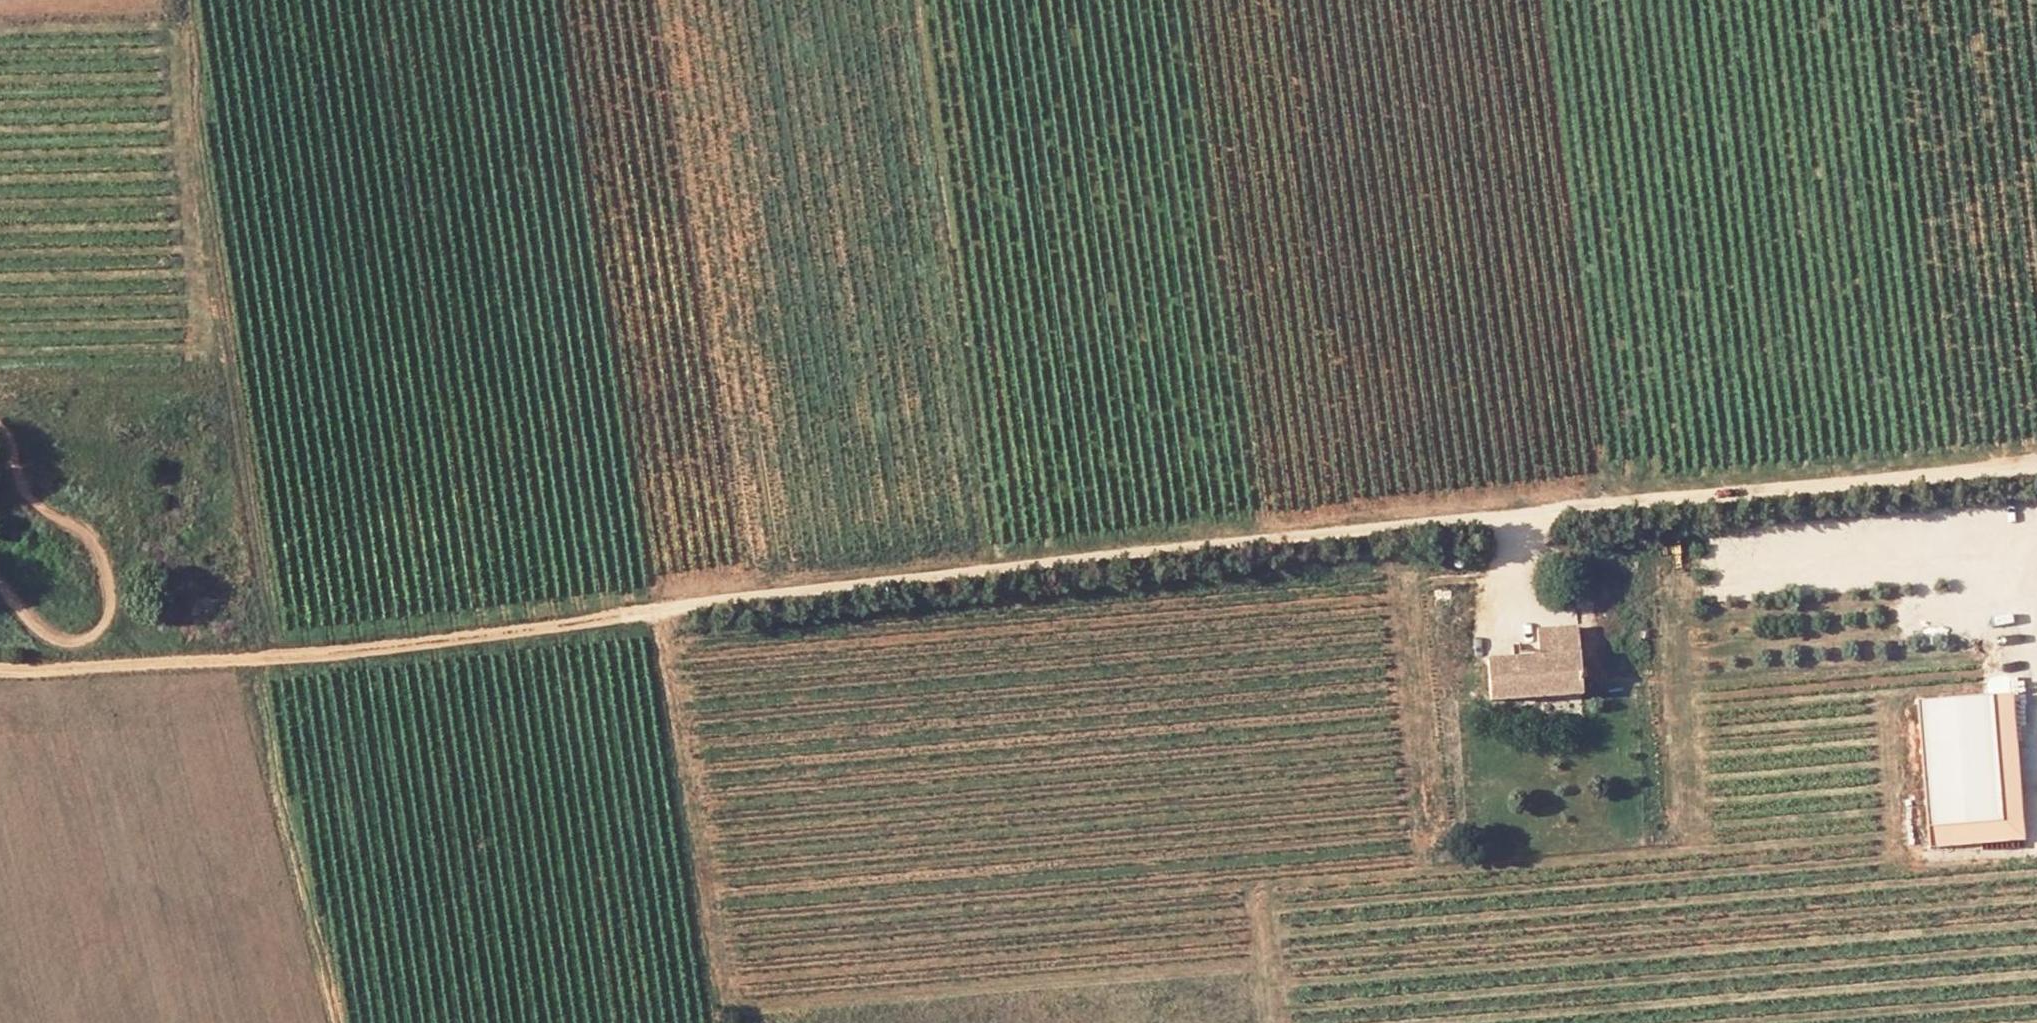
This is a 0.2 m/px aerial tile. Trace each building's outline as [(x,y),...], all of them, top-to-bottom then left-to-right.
[(1579,622),(1538,625),(1540,652),(1581,649),(1579,622)] [(1540,652),(1490,655),(1494,694),(1585,689),(1581,649),(1540,652)]
